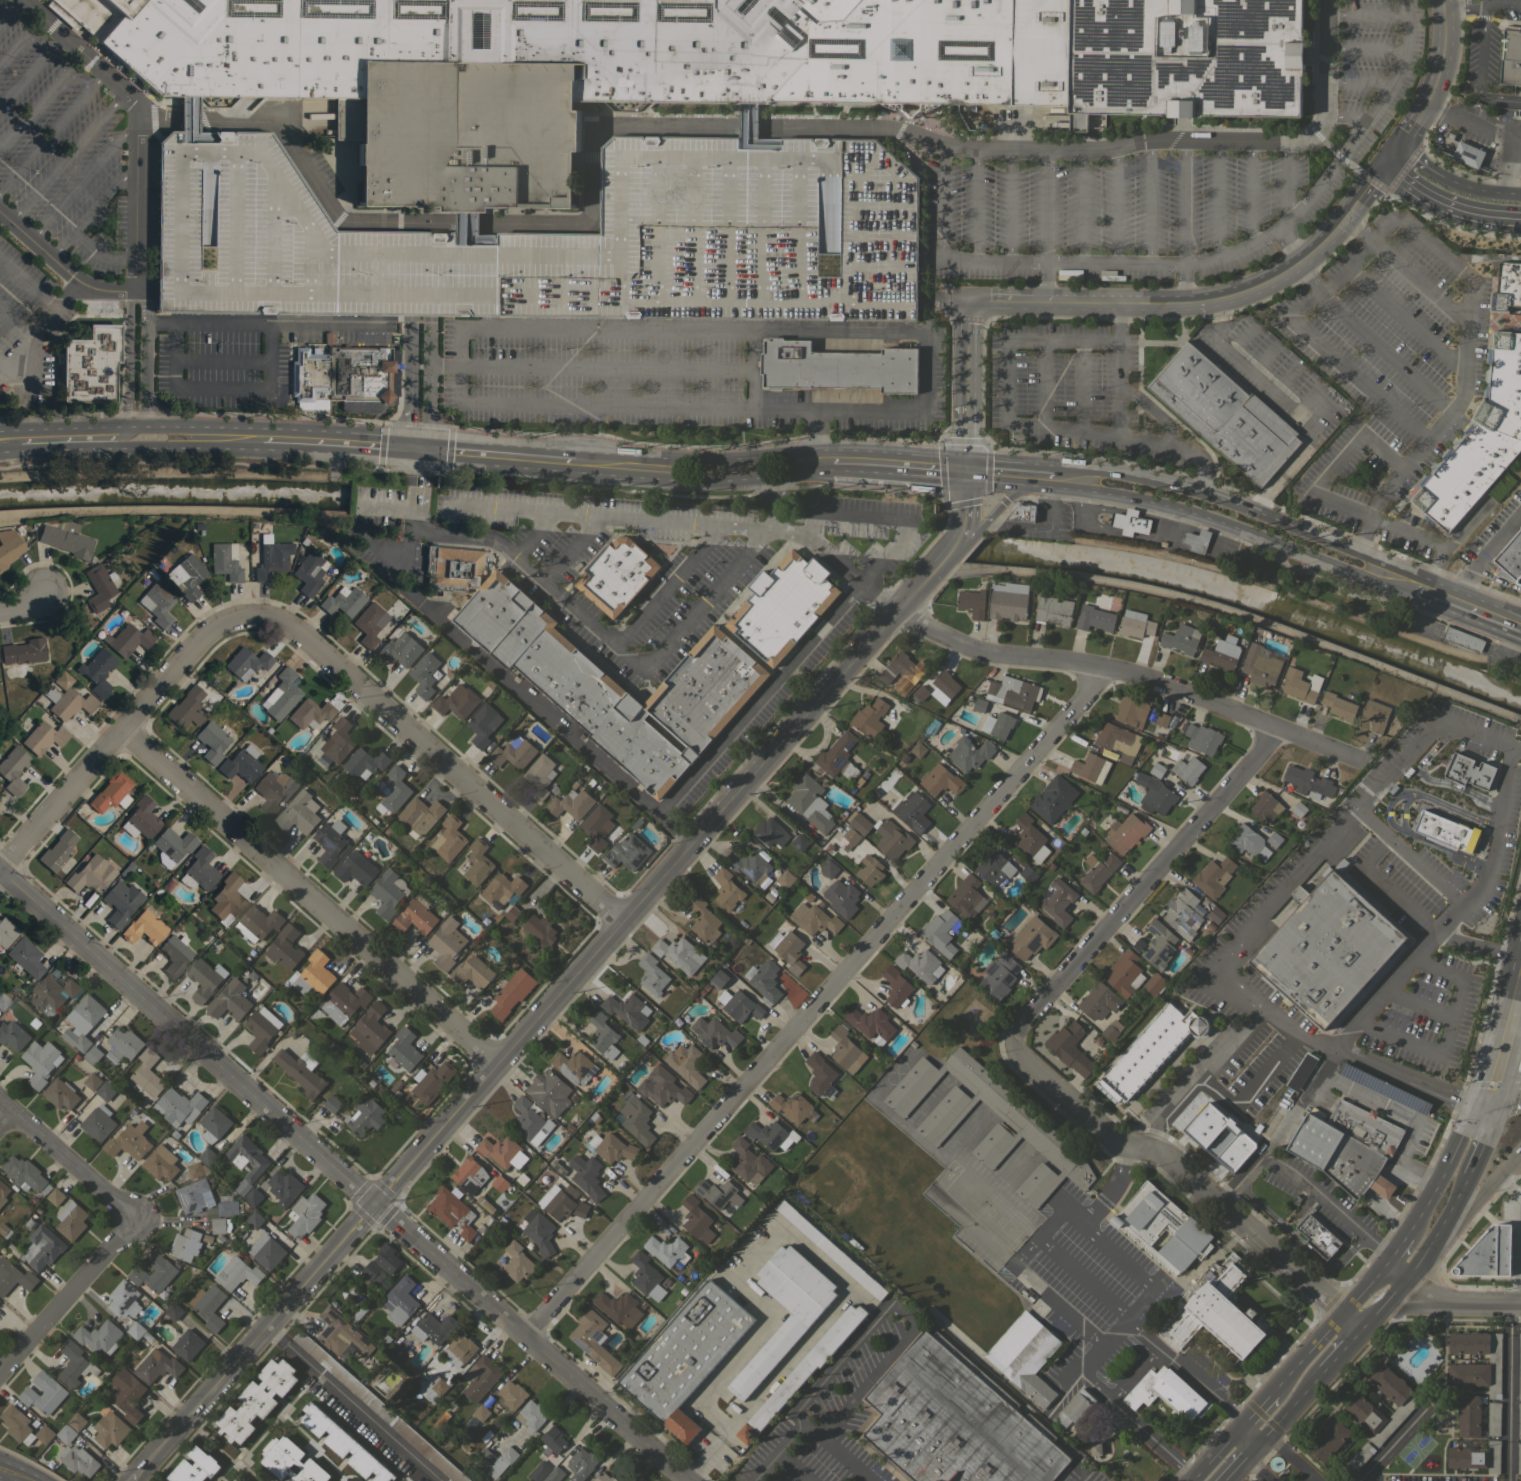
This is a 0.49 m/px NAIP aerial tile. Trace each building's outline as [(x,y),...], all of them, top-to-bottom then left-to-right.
[(45,5),(48,0),(140,0),(119,24),(114,19),(95,40),(78,25),(73,30),(45,5)] [(119,24),(140,0),(1072,0),(1070,105),(771,101),(769,103),(758,103),(758,138),(739,138),(740,102),(577,100),(572,100),(573,63),(359,61),(358,98),(333,98),(301,98),(265,98),(196,97),(183,96),(179,96),(156,96),(95,40),(114,19),(119,24)] [(1070,105),(1072,0),(1303,0),(1303,35),(1304,35),(1303,76),(1302,76),(1301,116),(1201,115),(1201,117),(1161,116),(1161,114),(1088,113),(1087,131),(1070,131),(1070,105)] [(1504,25),(1520,27),(1520,85),(1499,83),(1504,25)] [(446,211),(446,206),(356,205),(356,165),(355,165),(356,140),(333,139),(333,98),(358,98),(359,61),(573,63),(572,100),(577,100),(576,110),(581,110),(581,121),(581,150),(576,150),(575,208),(491,207),(491,212),(478,211),(467,211),(457,211),(446,211)] [(467,211),(478,211),(478,234),(499,234),(499,232),(504,232),(554,233),(578,233),(601,233),(602,147),(614,135),(644,136),(646,139),(647,136),(660,136),(661,139),(663,136),(739,138),(758,138),(782,139),(782,138),(813,138),(815,141),(816,138),(829,138),(831,141),(832,138),(877,139),(920,177),(918,264),(918,302),(918,321),(848,320),(845,317),(844,320),(836,320),(831,320),(830,316),(828,320),(652,318),(644,318),(643,315),(641,318),(628,318),(627,313),(624,317),(516,316),(474,316),(472,312),(471,316),(458,316),(456,312),(454,316),(432,315),(408,315),(370,315),(273,314),(272,310),(270,313),(257,313),(255,309),(254,313),(155,312),(156,142),(168,130),(178,130),(179,96),(183,96),(196,97),(196,109),(196,132),(214,132),(214,131),(227,131),(229,135),(231,131),(268,132),(332,230),(378,231),(432,231),(434,236),(436,233),(449,233),(450,236),(453,231),(457,231),(457,211),(467,211)] [(1485,152),(1478,169),(1451,157),(1459,140),(1485,152)] [(1520,306),(1520,308),(1512,307),(1513,305),(1507,305),(1507,310),(1508,310),(1508,312),(1489,311),(1490,292),(1496,293),(1499,261),(1520,263),(1520,306)] [(118,362),(114,362),(114,402),(60,402),(61,339),(87,340),(87,324),(118,324),(118,362)] [(1512,327),(1520,328),(1520,449),(1447,533),(1410,500),(1476,423),(1470,419),(1482,397),(1484,398),(1486,369),(1491,370),(1491,363),(1487,362),(1488,348),(1492,348),(1493,330),(1512,331),(1512,327)] [(918,393),(881,393),(881,388),(783,387),(783,390),(769,389),(769,387),(762,387),(763,374),(760,374),(761,352),(763,352),(763,339),(770,339),(770,337),(783,337),(783,339),(811,340),(811,351),(881,352),(881,347),(918,348),(918,393)] [(1298,433),(1295,436),(1301,441),(1261,487),(1146,386),(1186,340),(1249,395),(1252,392),(1298,433)] [(327,345),(336,345),(336,346),(376,347),(376,346),(390,346),(390,360),(392,360),(392,372),(389,372),(389,400),(326,400),(326,399),(327,353),(327,345)] [(326,399),(312,399),(312,402),(293,402),(294,347),(307,347),(307,353),(327,353),(326,399)] [(1012,511),(1010,510),(1017,501),(1029,503),(1029,505),(1036,505),(1035,522),(1004,520),(1012,511)] [(1151,519),(1148,534),(1133,530),(1132,536),(1121,534),(1123,528),(1112,525),(1115,512),(1126,515),(1127,508),(1138,510),(1137,516),(1151,519)] [(36,541),(42,523),(57,528),(59,522),(67,521),(78,524),(75,534),(93,540),(89,554),(90,554),(87,561),(69,555),(70,552),(36,541)] [(1204,554),(1190,549),(1191,544),(1183,542),(1187,531),(1198,535),(1201,528),(1212,532),(1204,554)] [(1492,560),(1520,528),(1520,586),(1514,584),(1515,582),(1495,574),(1500,567),(1492,560)] [(6,567),(0,571),(0,531),(11,529),(15,534),(25,548),(4,563),(6,567)] [(575,585),(586,572),(584,570),(597,555),(596,554),(605,543),(608,545),(614,537),(616,538),(617,537),(618,537),(618,535),(626,535),(626,536),(628,536),(629,537),(630,536),(635,541),(634,542),(648,555),(650,553),(660,563),(660,564),(662,566),(614,619),(575,585)] [(260,542),(270,542),(270,543),(287,543),(287,551),(288,551),(288,556),(287,556),(287,570),(286,570),(286,571),(271,571),(271,570),(269,570),(269,581),(254,582),(253,567),(260,567),(260,542)] [(210,543),(235,543),(235,556),(233,556),(233,559),(235,559),(236,567),(241,567),(241,582),(226,582),(226,573),(211,573),(210,543)] [(479,591),(467,587),(467,592),(426,590),(427,572),(425,572),(425,557),(426,546),(435,546),(435,545),(483,549),(482,551),(483,551),(480,586),(497,568),(558,622),(553,627),(626,692),(628,690),(643,704),(714,624),(770,674),(659,799),(588,736),(590,734),(512,664),(507,669),(451,620),(479,591)] [(796,643),(795,643),(774,668),(725,625),(754,591),(748,587),(764,569),(770,574),(777,566),(777,565),(792,548),(809,562),(813,557),(831,572),(826,578),(841,591),(796,643)] [(309,599),(297,590),(303,582),(298,579),(291,574),(299,563),(299,562),(309,549),(322,559),(323,559),(328,563),(323,571),(319,577),(323,580),(309,599)] [(207,573),(193,585),(200,593),(188,603),(178,592),(184,588),(179,582),(174,586),(164,574),(189,552),(207,573)] [(110,581),(116,592),(107,598),(107,599),(105,600),(108,605),(93,614),(84,600),(95,593),(82,571),(98,562),(106,574),(113,570),(117,576),(110,581)] [(176,599),(166,611),(165,610),(164,611),(173,619),(163,630),(151,620),(154,616),(137,601),(154,580),(176,599)] [(992,590),(993,590),(994,580),(1029,584),(1028,594),(1029,594),(1026,620),(1024,620),(1019,620),(1019,619),(1018,619),(1017,621),(1009,620),(1010,618),(1002,617),(1001,619),(989,618),(992,590)] [(327,594),(329,592),(333,595),(336,592),(335,592),(342,585),(348,590),(352,586),(366,598),(348,619),(335,607),(328,615),(317,605),(327,594)] [(971,620),(972,608),(967,608),(967,609),(957,609),(958,590),(980,592),(980,588),(985,589),(983,620),(971,620)] [(1068,629),(1059,627),(1059,623),(1046,620),(1045,622),(1034,619),(1038,599),(1036,599),(1038,592),(1051,595),(1051,596),(1074,601),(1068,629)] [(371,600),(389,616),(373,635),(378,640),(369,651),(357,641),(363,633),(351,622),(371,600)] [(1082,603),(1093,606),(1093,608),(1116,615),(1112,632),(1102,629),(1102,628),(1096,626),(1096,627),(1088,625),(1087,631),(1075,628),(1082,603)] [(1147,615),(1146,619),(1157,622),(1154,635),(1143,633),(1142,638),(1127,635),(1127,637),(1117,634),(1122,615),(1123,609),(1147,615)] [(126,621),(138,632),(140,633),(145,627),(155,637),(144,649),(137,643),(132,648),(133,649),(131,651),(123,659),(100,638),(106,632),(112,638),(126,621)] [(1158,644),(1163,631),(1174,635),(1175,630),(1177,631),(1180,622),(1202,631),(1192,657),(1183,653),(1183,651),(1170,646),(1169,648),(1158,644)] [(1485,640),(1480,653),(1442,638),(1447,625),(1485,640)] [(389,637),(394,641),(403,630),(424,649),(406,669),(392,656),(384,664),(373,655),(389,637)] [(1241,647),(1231,673),(1222,670),(1223,667),(1210,662),(1209,664),(1198,660),(1203,647),(1213,651),(1218,638),(1224,640),(1226,634),(1237,638),(1235,644),(1241,647)] [(26,643),(26,639),(43,636),(44,642),(43,642),(46,659),(15,663),(15,662),(2,664),(0,645),(13,643),(14,645),(26,643)] [(1277,676),(1276,676),(1271,690),(1261,687),(1261,685),(1248,680),(1250,674),(1240,671),(1251,641),(1264,646),(1263,648),(1270,650),(1268,655),(1283,660),(1277,676)] [(241,645),(255,658),(262,650),(273,660),(264,670),(259,665),(253,672),(252,672),(243,682),(223,665),(241,645)] [(100,647),(106,652),(106,651),(110,655),(117,662),(110,669),(108,667),(105,671),(106,672),(101,678),(110,686),(110,685),(112,686),(108,690),(110,691),(105,697),(104,696),(100,699),(89,689),(94,684),(81,672),(79,674),(74,669),(80,661),(84,665),(100,647)] [(428,650),(441,662),(430,674),(436,679),(430,686),(435,690),(425,701),(414,691),(420,684),(408,673),(428,650)] [(895,676),(887,684),(878,676),(901,650),(908,656),(907,657),(919,668),(908,681),(903,676),(899,680),(895,676)] [(285,664),(296,674),(290,682),(292,680),(295,684),(294,685),(302,693),(277,722),(263,710),(269,703),(265,699),(275,687),(274,686),(280,680),(275,675),(285,664)] [(1309,683),(1307,688),(1318,692),(1313,705),(1302,700),(1303,698),(1290,693),(1289,695),(1279,691),(1286,674),(1285,674),(1288,665),(1303,671),(1300,679),(1309,683)] [(931,682),(943,668),(951,675),(950,676),(961,686),(950,699),(931,682)] [(79,706),(72,714),(71,712),(62,722),(47,709),(52,703),(42,693),(50,684),(60,693),(63,691),(52,681),(62,670),(73,680),(68,686),(82,699),(88,692),(99,702),(86,715),(85,714),(86,713),(79,706)] [(1040,686),(1036,696),(1035,695),(1030,711),(1002,702),(1003,698),(986,692),(990,680),(1000,683),(1003,674),(1040,686)] [(440,694),(445,699),(451,692),(450,692),(460,682),(466,688),(467,687),(481,699),(463,720),(462,719),(461,720),(451,711),(451,710),(448,708),(442,715),(430,705),(440,694)] [(173,703),(175,705),(184,694),(183,694),(193,683),(205,693),(197,703),(207,713),(196,726),(189,719),(181,728),(164,714),(173,703)] [(912,692),(921,684),(930,693),(921,702),(912,692)] [(1351,722),(1341,719),(1342,717),(1328,711),(1330,706),(1320,703),(1325,690),(1336,694),(1335,696),(1358,705),(1351,722)] [(1138,700),(1139,697),(1151,701),(1140,729),(1129,725),(1129,724),(1114,718),(1120,705),(1118,704),(1122,694),(1138,700)] [(304,696),(306,697),(316,706),(315,706),(317,708),(324,700),(336,710),(326,722),(321,718),(311,729),(305,724),(300,730),(286,717),(304,696)] [(858,709),(860,711),(866,703),(870,706),(877,696),(890,704),(882,716),(880,715),(877,719),(884,724),(873,739),(848,722),(858,709)] [(972,709),(976,697),(988,701),(984,713),(972,709)] [(1385,722),(1386,722),(1381,734),(1370,730),(1374,719),(1371,718),(1370,720),(1361,716),(1367,698),(1391,708),(1385,722)] [(498,713),(497,714),(502,718),(490,732),(491,732),(487,737),(491,740),(482,751),(470,741),(476,734),(472,731),(466,726),(466,725),(465,724),(485,701),(498,713)] [(979,729),(986,714),(996,718),(999,710),(1016,718),(1012,727),(1010,727),(1004,740),(979,729)] [(1158,711),(1170,715),(1166,727),(1154,723),(1158,711)] [(340,715),(352,725),(346,732),(350,735),(351,735),(357,740),(356,741),(357,741),(349,750),(350,750),(338,764),(319,748),(336,729),(332,725),(340,715)] [(40,719),(53,731),(58,725),(69,735),(59,747),(51,741),(46,746),(47,746),(45,749),(44,748),(39,754),(40,755),(37,757),(34,754),(33,755),(30,752),(31,751),(27,748),(26,749),(22,745),(22,744),(20,742),(40,719)] [(230,739),(219,752),(223,755),(213,766),(210,763),(209,764),(202,757),(201,755),(208,747),(203,742),(202,744),(194,737),(195,736),(194,735),(208,719),(230,739)] [(1135,754),(1140,757),(1140,758),(1141,758),(1137,767),(1136,767),(1136,768),(1130,765),(1129,766),(1118,760),(1122,751),(1114,748),(1114,749),(1111,748),(1110,750),(1093,743),(1097,733),(1099,734),(1106,719),(1118,724),(1117,726),(1143,737),(1135,754)] [(1198,749),(1197,751),(1186,746),(1190,737),(1183,734),(1189,722),(1198,727),(1199,724),(1207,728),(1207,726),(1224,735),(1219,744),(1218,743),(1211,756),(1198,749)] [(860,771),(852,780),(851,780),(850,781),(838,771),(832,778),(825,771),(822,775),(810,767),(814,762),(813,761),(823,751),(825,752),(846,728),(857,738),(855,741),(856,742),(852,745),(846,751),(849,754),(845,758),(860,771)] [(950,759),(951,759),(947,755),(957,743),(955,742),(963,733),(970,740),(969,741),(977,748),(985,739),(987,741),(988,740),(994,746),(994,747),(996,749),(987,760),(984,758),(974,769),(971,766),(965,773),(950,759)] [(488,756),(497,745),(502,750),(508,743),(509,744),(517,734),(523,739),(524,738),(538,750),(520,770),(519,769),(518,770),(509,761),(506,758),(499,766),(488,756)] [(909,750),(918,740),(927,749),(919,758),(909,750)] [(258,752),(253,758),(263,767),(247,784),(245,782),(246,781),(240,775),(239,776),(237,775),(237,774),(234,771),(228,779),(216,768),(225,757),(228,760),(240,747),(242,748),(247,742),(258,752)] [(7,781),(0,775),(0,761),(14,744),(20,749),(25,753),(24,754),(31,760),(25,767),(24,767),(22,765),(19,769),(20,770),(15,776),(25,785),(14,797),(2,787),(7,781)] [(359,746),(373,758),(380,750),(391,760),(381,770),(377,766),(371,773),(371,772),(364,780),(359,775),(356,779),(342,766),(359,746)] [(1110,762),(1099,785),(1098,784),(1068,770),(1073,759),(1083,763),(1085,761),(1083,760),(1088,751),(1105,759),(1110,762)] [(1454,751),(1475,760),(1472,765),(1478,767),(1480,761),(1496,768),(1487,790),(1465,781),(1463,787),(1457,785),(1458,782),(1443,776),(1454,751)] [(542,752),(555,764),(551,769),(556,773),(550,780),(550,781),(544,787),(549,792),(540,803),(528,793),(534,786),(522,775),(542,752)] [(1206,766),(1196,777),(1197,778),(1190,787),(1170,769),(1179,758),(1185,764),(1193,755),(1206,766)] [(952,774),(953,774),(955,775),(955,774),(966,783),(963,787),(960,791),(959,791),(956,794),(947,787),(944,790),(942,788),(934,796),(919,782),(937,761),(952,774)] [(1155,761),(1166,768),(1159,779),(1148,772),(1155,761)] [(393,814),(379,802),(386,795),(381,791),(386,785),(385,785),(391,778),(385,774),(395,763),(406,773),(400,780),(413,791),(393,814)] [(1303,770),(1304,767),(1314,771),(1312,776),(1319,779),(1321,776),(1337,783),(1331,798),(1307,789),(1305,795),(1294,791),(1296,788),(1294,787),(1295,785),(1283,780),(1289,764),(1303,770)] [(97,791),(98,791),(107,782),(105,781),(116,768),(133,783),(123,793),(130,799),(122,808),(115,803),(111,807),(108,804),(98,814),(86,803),(97,791)] [(266,770),(275,778),(279,773),(285,773),(289,776),(291,774),(301,783),(285,802),(281,799),(277,804),(281,807),(271,818),(267,814),(266,815),(261,810),(261,809),(259,807),(265,800),(253,788),(252,787),(266,770)] [(824,789),(818,796),(827,804),(823,808),(831,815),(828,818),(835,823),(824,835),(784,800),(794,789),(791,787),(804,771),(824,789)] [(1164,786),(1178,796),(1173,804),(1171,803),(1163,816),(1153,809),(1149,815),(1138,807),(1141,803),(1138,802),(1148,788),(1145,787),(1134,782),(1139,771),(1150,776),(1156,777),(1164,786)] [(1042,788),(1057,772),(1079,792),(1049,825),(1027,805),(1038,792),(1040,794),(1044,789),(1042,788)] [(302,787),(309,793),(308,794),(317,803),(311,810),(321,819),(306,835),(305,836),(297,828),(298,827),(293,822),(286,831),(283,829),(282,829),(276,823),(277,823),(273,820),(283,809),(287,812),(291,808),(287,804),(302,787)] [(555,795),(560,800),(565,794),(566,794),(571,788),(577,793),(581,788),(595,800),(578,821),(563,808),(556,817),(545,807),(555,795)] [(1284,806),(1268,824),(1266,822),(1265,823),(1249,809),(1258,798),(1257,797),(1264,789),(1284,806)] [(920,834),(909,826),(910,825),(897,815),(891,810),(900,799),(905,803),(915,791),(930,804),(921,814),(930,822),(920,834)] [(119,826),(132,811),(131,810),(134,807),(135,808),(136,807),(133,804),(142,793),(154,804),(148,811),(160,821),(158,823),(160,824),(147,840),(137,831),(132,837),(119,826)] [(428,807),(435,799),(446,809),(440,816),(436,812),(433,815),(438,818),(421,837),(419,835),(415,839),(407,832),(411,828),(397,815),(415,795),(428,807)] [(1307,809),(1299,818),(1290,810),(1298,800),(1307,809)] [(599,803),(612,815),(608,819),(614,824),(602,838),(607,843),(597,854),(586,844),(592,836),(586,831),(585,831),(581,828),(581,827),(579,825),(599,803)] [(1461,825),(1462,823),(1467,825),(1466,827),(1472,829),(1473,826),(1481,829),(1477,837),(1479,838),(1475,849),(1473,848),(1471,853),(1470,852),(1469,853),(1456,848),(1455,851),(1424,838),(1425,835),(1413,831),(1417,821),(1414,820),(1417,815),(1419,815),(1420,814),(1418,814),(1420,809),(1422,810),(1422,809),(1461,825)] [(873,825),(863,836),(848,823),(849,822),(846,819),(854,810),(857,813),(858,812),(873,825)] [(1047,838),(1042,844),(1050,851),(1038,864),(1030,857),(1015,844),(1021,837),(1018,835),(1022,829),(1014,822),(1023,811),(1033,819),(1030,823),(1047,838)] [(448,863),(429,846),(446,827),(441,823),(451,812),(461,821),(455,828),(468,840),(448,863)] [(1121,823),(1131,812),(1139,819),(1141,817),(1152,827),(1143,837),(1141,835),(1137,839),(1140,842),(1137,845),(1134,843),(1128,850),(1127,849),(1122,855),(1105,841),(1109,836),(1105,832),(1110,827),(1108,826),(1115,818),(1121,823)] [(784,829),(783,830),(786,832),(776,843),(774,841),(769,846),(752,831),(763,819),(765,820),(769,816),(784,829)] [(875,845),(882,836),(875,830),(876,829),(872,826),(879,818),(882,821),(886,817),(903,831),(904,830),(916,841),(907,850),(905,848),(894,861),(875,845)] [(339,860),(338,859),(329,869),(317,858),(325,850),(320,846),(322,844),(312,836),(320,828),(318,826),(320,824),(321,825),(325,821),(330,825),(337,818),(346,826),(339,834),(347,841),(347,842),(351,846),(339,860)] [(1255,832),(1256,832),(1263,838),(1264,844),(1263,845),(1271,852),(1263,861),(1256,855),(1254,857),(1244,848),(1240,853),(1226,840),(1242,821),(1255,832)] [(53,873),(35,858),(36,857),(37,857),(45,848),(48,849),(57,839),(56,838),(64,828),(63,828),(64,826),(77,838),(69,848),(73,851),(53,873)] [(188,853),(184,849),(168,868),(159,861),(158,853),(159,851),(150,843),(165,826),(167,828),(167,827),(179,838),(186,831),(198,842),(188,853)] [(860,837),(861,838),(854,845),(854,844),(853,845),(846,852),(836,843),(843,836),(842,835),(850,826),(861,836),(860,837)] [(1265,840),(1273,830),(1283,839),(1275,848),(1265,840)] [(617,841),(620,843),(630,831),(651,851),(633,871),(632,870),(631,871),(622,862),(620,860),(613,868),(602,858),(617,841)] [(810,842),(800,852),(790,843),(799,832),(810,842)] [(477,836),(489,846),(482,854),(484,856),(484,855),(495,865),(477,886),(462,874),(472,863),(466,857),(472,851),(468,847),(477,836)] [(200,844),(212,855),(206,862),(211,867),(212,867),(219,873),(218,874),(219,875),(205,891),(195,883),(191,887),(186,886),(180,883),(178,879),(184,872),(182,871),(194,858),(190,855),(200,844)] [(1008,879),(1005,876),(995,888),(972,868),(991,846),(1017,869),(1008,879)] [(379,870),(364,887),(361,885),(362,884),(356,879),(356,880),(353,878),(354,878),(350,875),(344,882),(331,871),(341,861),(345,864),(356,850),(379,870)] [(1091,867),(1083,860),(1090,853),(1101,862),(1107,855),(1105,853),(1108,850),(1110,852),(1111,851),(1122,861),(1108,876),(1107,876),(1100,885),(1101,886),(1093,895),(1078,882),(1091,867)] [(772,867),(771,868),(772,869),(769,871),(768,871),(765,874),(767,875),(758,885),(754,882),(738,868),(737,869),(738,869),(736,871),(735,871),(734,872),(724,863),(734,851),(741,857),(744,854),(746,856),(748,853),(750,855),(754,851),(772,867)] [(116,872),(109,880),(97,894),(87,886),(86,887),(82,884),(75,892),(76,893),(63,882),(72,871),(74,873),(93,852),(116,872)] [(854,873),(860,867),(861,868),(865,865),(861,861),(868,853),(872,857),(873,856),(878,861),(879,860),(882,863),(881,864),(884,866),(880,871),(881,872),(881,871),(885,874),(883,876),(884,877),(879,882),(878,882),(876,884),(874,882),(870,887),(854,873)] [(1190,881),(1197,873),(1198,874),(1210,859),(1217,865),(1225,855),(1236,865),(1229,873),(1231,875),(1222,885),(1224,887),(1219,894),(1219,895),(1217,897),(1216,896),(1213,900),(1190,881)] [(839,869),(831,878),(820,869),(829,859),(839,869)] [(1051,872),(1047,868),(1051,863),(1055,867),(1051,872)] [(1038,875),(1031,884),(1019,873),(1027,864),(1038,875)] [(722,865),(732,874),(729,878),(732,881),(732,882),(742,891),(742,890),(746,894),(740,901),(737,899),(734,903),(735,904),(728,913),(725,910),(725,909),(714,899),(719,893),(716,890),(721,884),(712,876),(722,865)] [(382,875),(381,874),(388,866),(398,875),(394,880),(396,879),(398,878),(400,878),(402,879),(404,881),(405,884),(405,885),(406,887),(409,889),(409,891),(408,893),(406,896),(404,895),(400,899),(401,900),(400,902),(398,901),(393,907),(397,910),(387,921),(384,918),(383,918),(376,912),(376,911),(375,910),(382,902),(377,897),(376,898),(369,892),(370,891),(368,890),(382,875)] [(785,869),(796,878),(786,890),(775,880),(785,869)] [(1403,942),(1408,947),(1333,1029),(1329,1025),(1324,1030),(1294,1003),(1290,1008),(1281,1000),(1283,998),(1277,993),(1280,990),(1276,986),(1274,989),(1260,976),(1262,974),(1248,961),(1301,903),(1291,893),(1299,885),(1309,894),(1333,869),(1408,937),(1403,942)] [(214,901),(210,898),(221,886),(220,886),(223,883),(220,881),(230,870),(242,881),(234,890),(237,893),(236,895),(243,901),(246,903),(239,912),(239,913),(238,915),(237,914),(234,917),(235,917),(225,928),(217,921),(219,919),(217,918),(216,919),(210,913),(211,912),(207,909),(214,901)] [(516,874),(527,885),(519,894),(521,895),(503,915),(499,912),(496,915),(482,902),(474,911),(470,908),(467,911),(464,908),(467,904),(466,903),(482,886),(484,888),(499,871),(510,881),(516,874)] [(969,872),(980,882),(974,889),(987,900),(972,917),(970,915),(966,919),(959,913),(944,900),(969,872)] [(1072,903),(1070,901),(1063,909),(1073,918),(1063,929),(1052,919),(1053,918),(1037,904),(1043,897),(1041,894),(1050,884),(1049,884),(1056,876),(1078,895),(1072,903)] [(846,886),(848,882),(860,892),(856,896),(858,898),(854,903),(858,907),(846,920),(828,905),(831,903),(822,895),(822,894),(820,892),(824,886),(827,889),(836,878),(846,886)] [(125,887),(129,883),(145,897),(138,905),(136,904),(126,916),(127,917),(126,918),(127,919),(117,930),(114,928),(112,929),(106,924),(108,922),(104,919),(105,917),(106,918),(114,909),(112,908),(113,906),(109,903),(107,906),(99,899),(117,879),(125,887)] [(1174,930),(1175,929),(1161,917),(1166,912),(1164,911),(1160,916),(1157,913),(1171,897),(1174,899),(1176,897),(1174,896),(1183,886),(1199,900),(1191,908),(1203,919),(1198,925),(1194,930),(1196,932),(1188,942),(1174,930)] [(722,922),(716,928),(721,932),(711,943),(707,938),(704,941),(696,934),(696,933),(694,932),(689,928),(695,921),(691,918),(696,913),(688,906),(697,895),(707,903),(704,906),(722,922)] [(438,919),(423,936),(416,929),(417,927),(411,922),(401,934),(390,924),(400,913),(399,913),(401,910),(403,912),(415,898),(438,919)] [(801,901),(808,908),(813,903),(830,918),(834,914),(844,923),(834,934),(825,927),(821,932),(817,929),(811,936),(788,916),(801,901)] [(273,908),(285,919),(275,931),(272,927),(271,928),(272,929),(269,932),(268,931),(260,941),(258,939),(254,943),(243,933),(242,934),(234,926),(238,921),(237,920),(253,903),(255,905),(254,906),(266,916),(273,908)] [(503,915),(513,904),(521,912),(512,922),(503,915)] [(1225,915),(1217,925),(1206,915),(1214,905),(1225,915)] [(916,931),(934,911),(938,916),(946,907),(958,918),(946,932),(952,937),(948,941),(957,949),(948,960),(916,931)] [(167,929),(152,946),(145,939),(147,937),(140,931),(130,942),(128,941),(127,942),(121,936),(122,935),(120,933),(130,921),(131,922),(144,908),(167,929)] [(521,926),(533,913),(539,919),(542,916),(550,923),(549,924),(556,931),(553,935),(556,937),(550,945),(546,942),(543,946),(521,926)] [(468,940),(451,958),(455,962),(445,973),(441,969),(440,970),(435,965),(436,964),(433,961),(440,954),(436,950),(435,951),(427,944),(428,943),(426,942),(440,926),(439,925),(449,914),(459,923),(455,928),(468,940)] [(1052,930),(1052,929),(1058,934),(1045,949),(1041,946),(1034,955),(1031,952),(1023,961),(1006,946),(1034,914),(1052,930)] [(3,949),(0,946),(0,918),(2,916),(19,931),(3,949)] [(1178,938),(1171,945),(1175,949),(1171,955),(1172,955),(1165,963),(1167,965),(1160,972),(1140,954),(1148,944),(1147,943),(1152,938),(1152,939),(1155,936),(1145,927),(1151,920),(1154,917),(1178,938)] [(277,958),(273,962),(264,953),(267,950),(266,949),(270,945),(269,945),(279,935),(277,933),(288,922),(300,933),(291,943),(292,944),(292,945),(295,949),(297,947),(298,948),(299,947),(305,954),(290,970),(277,958)] [(778,931),(782,935),(786,931),(787,932),(789,930),(804,943),(798,950),(801,952),(797,958),(806,966),(796,977),(786,968),(789,964),(786,961),(787,961),(781,956),(780,958),(776,954),(777,953),(767,944),(778,931)] [(157,948),(165,939),(164,938),(166,937),(167,937),(170,933),(172,934),(174,935),(173,936),(177,939),(181,934),(187,940),(183,945),(192,953),(191,955),(192,955),(188,960),(187,959),(182,964),(183,965),(181,968),(183,970),(174,980),(160,969),(161,968),(162,969),(169,961),(166,958),(167,957),(157,948)] [(20,935),(41,954),(35,960),(45,968),(34,980),(24,971),(21,975),(11,966),(14,962),(4,953),(20,935)] [(706,957),(689,976),(672,962),(670,965),(664,960),(667,957),(663,954),(660,957),(649,948),(659,937),(668,945),(673,940),(676,942),(681,936),(706,957)] [(321,995),(311,986),(303,995),(291,983),(287,979),(295,969),(300,973),(310,962),(306,958),(317,947),(329,958),(322,966),(326,969),(335,977),(336,978),(321,995)] [(1139,957),(1134,963),(1142,970),(1129,984),(1134,989),(1125,999),(1118,992),(1101,976),(1127,947),(1139,957)] [(941,961),(938,964),(944,969),(929,986),(906,965),(903,969),(893,960),(902,949),(911,957),(916,951),(919,954),(925,948),(941,961)] [(998,1002),(981,987),(981,988),(976,985),(984,976),(986,979),(989,976),(982,970),(993,958),(995,960),(1004,949),(1012,956),(1011,957),(1021,967),(1013,975),(1016,977),(1008,986),(1010,988),(998,1002)] [(670,978),(667,981),(673,986),(663,997),(660,994),(657,998),(639,982),(641,980),(639,978),(643,973),(646,970),(637,962),(646,951),(658,961),(655,964),(670,978)] [(495,973),(480,990),(472,983),(473,982),(467,977),(460,985),(458,984),(457,984),(451,978),(448,975),(457,964),(461,967),(473,953),(495,973)] [(223,978),(221,981),(223,982),(211,995),(210,995),(201,1005),(199,1004),(198,1004),(192,999),(192,998),(190,996),(201,984),(195,979),(193,981),(185,974),(200,957),(223,978)] [(748,981),(748,980),(743,975),(752,965),(756,969),(762,962),(763,963),(768,957),(772,961),(772,960),(775,963),(779,967),(775,973),(776,974),(773,978),(776,982),(773,985),(782,994),(772,1005),(772,1004),(769,1007),(760,998),(763,994),(748,981)] [(905,997),(906,998),(908,1000),(902,1007),(899,1004),(895,1009),(892,1006),(891,1007),(888,1004),(889,1003),(884,999),(888,994),(887,993),(891,988),(887,984),(889,982),(880,975),(890,964),(900,972),(899,974),(914,987),(905,997)] [(488,1010),(497,1001),(494,999),(499,993),(498,992),(520,966),(538,982),(536,984),(535,983),(521,999),(522,1000),(520,1002),(518,1000),(509,1010),(510,1010),(502,1020),(503,1021),(501,1022),(488,1010)] [(732,975),(719,990),(709,981),(722,966),(732,975)] [(1155,970),(1167,981),(1154,996),(1142,986),(1155,970)] [(46,972),(63,987),(71,978),(81,987),(72,998),(62,989),(60,992),(66,998),(56,1010),(57,1011),(50,1019),(31,1002),(37,995),(31,990),(46,972)] [(234,975),(238,980),(239,979),(243,983),(242,983),(246,987),(240,993),(253,1004),(237,1021),(230,1015),(232,1012),(229,1009),(228,1010),(226,1008),(218,1018),(217,1019),(213,1016),(212,1018),(206,1012),(207,1011),(204,1008),(234,975)] [(1088,992),(1099,979),(1123,1001),(1113,1012),(1106,1006),(1105,1006),(1109,1010),(1100,1020),(1097,1017),(1093,1021),(1076,1006),(1088,992)] [(339,981),(341,983),(341,982),(349,989),(348,990),(353,994),(360,986),(373,997),(363,1008),(359,1005),(340,1026),(327,1015),(328,1014),(318,1005),(339,981)] [(766,1012),(759,1019),(750,1011),(739,1024),(721,1007),(723,1005),(716,998),(724,989),(731,995),(737,988),(751,1001),(752,1000),(756,1003),(766,1012)] [(1,1011),(0,1010),(0,992),(10,1000),(1,1011)] [(107,1010),(105,1011),(107,1013),(104,1017),(102,1015),(93,1026),(92,1025),(84,1035),(92,1043),(83,1053),(74,1045),(73,1046),(60,1035),(67,1027),(71,1031),(75,1027),(64,1017),(87,992),(107,1010)] [(613,1011),(610,1015),(599,1005),(608,994),(618,1002),(620,1000),(623,1002),(631,992),(651,1010),(645,1017),(649,1020),(638,1033),(630,1025),(613,1011)] [(367,1012),(366,1011),(368,1008),(372,1003),(373,1003),(376,999),(379,1001),(385,1006),(384,1006),(387,1008),(376,1020),(381,1025),(383,1023),(384,1024),(391,1031),(370,1056),(356,1044),(359,1042),(348,1032),(367,1012)] [(1184,1015),(1190,1009),(1197,1016),(1200,1015),(1203,1016),(1205,1018),(1207,1020),(1208,1023),(1209,1025),(1208,1028),(1207,1031),(1206,1032),(1205,1034),(1202,1035),(1200,1036),(1198,1035),(1195,1035),(1193,1034),(1192,1033),(1190,1030),(1188,1033),(1190,1035),(1185,1041),(1183,1039),(1182,1040),(1184,1042),(1179,1048),(1177,1046),(1176,1047),(1178,1049),(1172,1055),(1170,1053),(1169,1054),(1172,1056),(1166,1062),(1164,1060),(1163,1061),(1165,1063),(1160,1068),(1158,1067),(1157,1068),(1159,1069),(1154,1075),(1152,1073),(1151,1074),(1153,1076),(1148,1082),(1146,1080),(1145,1081),(1147,1083),(1142,1089),(1139,1087),(1138,1088),(1140,1090),(1135,1096),(1133,1094),(1132,1095),(1134,1097),(1131,1101),(1129,1099),(1126,1101),(1125,1100),(1124,1102),(1121,1100),(1122,1098),(1122,1097),(1117,1102),(1114,1099),(1112,1101),(1110,1099),(1112,1097),(1111,1096),(1109,1098),(1105,1095),(1107,1092),(1096,1082),(1168,1002),(1184,1015)] [(282,1024),(276,1031),(277,1032),(274,1036),(272,1035),(268,1039),(270,1040),(267,1043),(266,1044),(268,1046),(259,1056),(254,1052),(253,1053),(251,1051),(252,1050),(247,1045),(254,1037),(251,1033),(252,1032),(251,1031),(250,1031),(244,1025),(243,1024),(250,1016),(248,1014),(251,1012),(252,1013),(255,1009),(258,1011),(263,1006),(282,1024)] [(888,1017),(886,1020),(897,1029),(886,1041),(885,1041),(880,1047),(872,1040),(877,1034),(875,1032),(869,1039),(854,1025),(853,1026),(843,1018),(844,1017),(843,1016),(852,1006),(861,1014),(863,1011),(867,1015),(871,1010),(873,1011),(877,1007),(888,1017)] [(589,1041),(595,1034),(593,1032),(597,1028),(587,1020),(597,1009),(607,1017),(604,1021),(605,1022),(604,1023),(616,1033),(617,1033),(620,1036),(615,1042),(612,1040),(610,1043),(619,1051),(611,1060),(589,1041)] [(730,1032),(734,1028),(743,1036),(733,1048),(725,1040),(720,1046),(717,1043),(711,1050),(696,1036),(697,1034),(689,1027),(699,1016),(707,1023),(713,1016),(730,1032)] [(1110,1043),(1099,1034),(1108,1023),(1109,1024),(1114,1018),(1123,1026),(1119,1032),(1110,1043)] [(3,1046),(0,1043),(0,1022),(2,1020),(7,1024),(11,1019),(31,1037),(17,1053),(6,1043),(3,1046)] [(1096,1065),(1085,1078),(1069,1065),(1067,1066),(1059,1059),(1060,1058),(1042,1043),(1053,1031),(1055,1033),(1062,1025),(1065,1028),(1073,1019),(1080,1025),(1082,1022),(1085,1024),(1083,1027),(1086,1030),(1073,1045),(1096,1065)] [(861,1063),(852,1074),(830,1056),(836,1050),(832,1047),(833,1046),(834,1046),(837,1042),(829,1034),(838,1023),(848,1032),(845,1035),(849,1038),(848,1039),(862,1051),(856,1058),(861,1063)] [(404,1025),(416,1035),(409,1043),(412,1046),(413,1045),(415,1047),(414,1048),(421,1054),(422,1053),(423,1055),(420,1058),(421,1059),(418,1062),(418,1061),(415,1065),(415,1066),(411,1071),(410,1070),(408,1072),(386,1052),(390,1048),(386,1045),(404,1025)] [(117,1027),(124,1033),(128,1028),(145,1043),(129,1061),(123,1055),(115,1064),(104,1055),(112,1046),(105,1040),(117,1027)] [(640,1034),(648,1041),(643,1047),(635,1040),(640,1034)] [(20,1056),(29,1045),(33,1039),(42,1047),(47,1040),(60,1052),(59,1054),(63,1057),(55,1067),(54,1066),(48,1073),(49,1074),(45,1079),(47,1081),(38,1092),(26,1081),(35,1072),(30,1068),(31,1066),(20,1056)] [(702,1053),(698,1058),(700,1060),(696,1065),(700,1069),(697,1072),(706,1080),(698,1090),(697,1089),(696,1090),(687,1082),(687,1081),(663,1059),(663,1058),(660,1055),(664,1050),(667,1053),(670,1050),(673,1052),(680,1043),(686,1048),(691,1043),(702,1053)] [(93,1044),(103,1053),(99,1058),(100,1059),(98,1061),(97,1060),(93,1065),(83,1056),(93,1044)] [(1086,1158),(1095,1178),(1082,1191),(1065,1175),(1035,1209),(1014,1191),(1041,1161),(1057,1175),(1061,1171),(1045,1157),(1021,1136),(991,1170),(970,1152),(997,1121),(999,1123),(1001,1121),(1014,1134),(1016,1132),(1000,1117),(978,1098),(935,1147),(914,1129),(954,1084),(970,1098),(974,1094),(958,1079),(946,1069),(902,1118),(882,1100),(922,1055),(937,1069),(958,1045),(1086,1158)] [(166,1084),(153,1099),(147,1093),(144,1098),(125,1081),(142,1062),(137,1057),(147,1046),(159,1057),(149,1069),(166,1084)] [(317,1062),(311,1070),(319,1077),(320,1076),(328,1083),(325,1085),(315,1095),(316,1096),(312,1100),(310,1098),(309,1099),(305,1095),(305,1094),(303,1092),(305,1089),(290,1075),(289,1076),(285,1073),(286,1072),(271,1058),(281,1047),(295,1060),(298,1056),(299,1057),(305,1051),(317,1062)] [(814,1050),(824,1059),(823,1060),(838,1074),(832,1081),(831,1080),(830,1083),(831,1084),(825,1091),(824,1090),(819,1096),(807,1086),(812,1081),(810,1079),(814,1075),(810,1072),(813,1069),(804,1061),(814,1050)] [(598,1068),(582,1086),(578,1082),(575,1085),(549,1062),(559,1051),(568,1059),(572,1054),(575,1055),(579,1051),(598,1068)] [(1307,1051),(1318,1058),(1296,1092),(1285,1085),(1307,1051)] [(444,1059),(456,1070),(446,1082),(445,1081),(443,1084),(444,1085),(441,1089),(440,1088),(436,1092),(438,1093),(427,1106),(410,1091),(418,1082),(413,1077),(421,1068),(425,1064),(430,1068),(432,1066),(435,1069),(444,1059)] [(1432,1103),(1426,1116),(1338,1074),(1344,1061),(1432,1103)] [(675,1078),(672,1082),(680,1089),(683,1085),(693,1093),(692,1095),(693,1095),(684,1105),(675,1097),(670,1103),(667,1100),(661,1107),(647,1095),(645,1097),(635,1088),(644,1078),(645,1079),(648,1075),(648,1074),(658,1062),(675,1078)] [(524,1090),(533,1080),(532,1079),(539,1072),(541,1074),(545,1070),(546,1070),(548,1068),(572,1089),(565,1096),(570,1101),(569,1102),(569,1103),(567,1106),(565,1106),(555,1118),(524,1090)] [(92,1071),(102,1081),(93,1091),(82,1082),(92,1071)] [(63,1082),(65,1080),(75,1089),(73,1091),(80,1098),(70,1110),(63,1104),(59,1109),(41,1093),(56,1076),(63,1082)] [(105,1080),(116,1090),(106,1102),(95,1092),(105,1080)] [(170,1086),(181,1096),(183,1094),(189,1100),(197,1091),(208,1101),(199,1111),(200,1112),(189,1124),(183,1119),(175,1128),(151,1107),(170,1086)] [(813,1107),(813,1108),(819,1113),(811,1122),(805,1117),(798,1124),(780,1108),(777,1112),(767,1103),(776,1092),(785,1100),(789,1096),(791,1098),(797,1092),(813,1107)] [(342,1104),(333,1114),(322,1104),(331,1093),(342,1104)] [(545,1121),(548,1118),(555,1124),(536,1146),(529,1141),(513,1128),(519,1121),(516,1118),(520,1112),(511,1105),(521,1093),(532,1102),(528,1106),(545,1121)] [(348,1126),(348,1127),(345,1124),(346,1123),(343,1120),(348,1114),(351,1117),(358,1109),(355,1107),(367,1094),(372,1099),(385,1110),(379,1117),(384,1121),(377,1129),(372,1125),(369,1127),(364,1132),(364,1134),(362,1136),(360,1137),(348,1126)] [(647,1147),(646,1147),(645,1148),(636,1139),(637,1139),(620,1123),(626,1117),(618,1110),(633,1094),(651,1111),(647,1116),(649,1118),(645,1122),(649,1126),(647,1129),(656,1137),(647,1147)] [(1339,1097),(1369,1112),(1371,1108),(1377,1111),(1375,1115),(1404,1129),(1390,1159),(1387,1158),(1325,1122),(1339,1097)] [(1207,1103),(1258,1148),(1232,1178),(1226,1172),(1225,1174),(1219,1169),(1221,1167),(1181,1132),(1207,1103)] [(198,1122),(213,1104),(233,1122),(218,1139),(217,1139),(211,1144),(210,1143),(209,1144),(201,1136),(202,1136),(201,1135),(206,1129),(198,1122)] [(117,1124),(99,1144),(78,1125),(94,1107),(95,1108),(97,1106),(117,1124)] [(1387,1158),(1378,1173),(1397,1186),(1387,1200),(1369,1186),(1357,1200),(1322,1170),(1286,1149),(1307,1112),(1325,1122),(1387,1158)] [(141,1119),(148,1126),(141,1134),(145,1137),(145,1138),(153,1145),(148,1151),(147,1150),(138,1161),(126,1150),(125,1152),(120,1148),(113,1157),(101,1147),(110,1137),(111,1138),(114,1135),(116,1137),(129,1123),(134,1127),(141,1119)] [(743,1132),(752,1122),(751,1121),(752,1121),(761,1128),(765,1123),(769,1126),(773,1120),(788,1133),(791,1130),(798,1137),(795,1141),(794,1141),(785,1151),(778,1145),(773,1151),(759,1139),(759,1140),(755,1136),(752,1139),(743,1132)] [(593,1149),(594,1148),(587,1142),(595,1132),(602,1139),(609,1131),(626,1147),(628,1143),(640,1148),(635,1161),(621,1156),(616,1161),(614,1159),(609,1164),(593,1149)] [(253,1166),(247,1161),(240,1169),(232,1162),(230,1163),(222,1156),(242,1132),(250,1139),(249,1140),(262,1151),(260,1154),(270,1162),(251,1184),(243,1177),(253,1166)] [(773,1165),(764,1176),(757,1170),(763,1176),(757,1184),(752,1179),(750,1181),(749,1180),(748,1182),(747,1181),(746,1182),(731,1168),(737,1162),(734,1159),(738,1153),(729,1145),(739,1134),(749,1144),(746,1147),(756,1156),(759,1152),(773,1165)] [(522,1149),(520,1151),(528,1158),(518,1169),(511,1163),(505,1170),(487,1154),(484,1156),(474,1147),(484,1136),(493,1144),(497,1139),(500,1141),(506,1135),(522,1149)] [(177,1158),(173,1163),(179,1169),(169,1181),(162,1175),(158,1180),(141,1164),(155,1148),(160,1143),(177,1158)] [(218,1156),(208,1166),(198,1157),(207,1146),(218,1156)] [(41,1171),(39,1173),(48,1181),(47,1182),(52,1187),(45,1194),(40,1190),(38,1193),(30,1186),(27,1190),(25,1190),(24,1190),(19,1186),(19,1187),(6,1175),(7,1173),(0,1167),(12,1154),(19,1160),(21,1158),(24,1161),(26,1159),(41,1171)] [(568,1164),(577,1154),(585,1161),(590,1155),(604,1166),(595,1177),(599,1180),(597,1183),(606,1194),(594,1203),(587,1194),(570,1178),(576,1171),(568,1164)] [(450,1174),(451,1175),(464,1160),(465,1160),(469,1155),(471,1156),(471,1155),(473,1157),(472,1158),(482,1167),(488,1176),(472,1195),(449,1175),(450,1174)] [(199,1160),(204,1174),(191,1179),(186,1165),(199,1160)] [(305,1186),(284,1210),(276,1203),(279,1199),(268,1189),(271,1186),(266,1182),(277,1169),(283,1175),(287,1170),(305,1186)] [(515,1180),(521,1173),(529,1179),(522,1187),(515,1180)] [(499,1174),(510,1183),(501,1193),(490,1183),(499,1174)] [(174,1189),(205,1177),(210,1189),(208,1190),(211,1197),(204,1200),(206,1205),(200,1207),(201,1210),(194,1213),(193,1211),(184,1214),(174,1189)] [(702,1178),(711,1186),(712,1183),(716,1187),(720,1182),(722,1184),(727,1179),(738,1189),(735,1192),(743,1199),(737,1206),(734,1204),(732,1206),(727,1201),(719,1210),(703,1196),(702,1197),(692,1189),(702,1178)] [(7,1199),(0,1207),(0,1180),(11,1189),(4,1197),(7,1199)] [(1188,1217),(1189,1215),(1213,1236),(1208,1242),(1213,1246),(1204,1255),(1203,1255),(1199,1259),(1196,1256),(1181,1273),(1158,1252),(1160,1250),(1159,1249),(1171,1235),(1164,1228),(1157,1236),(1150,1245),(1178,1271),(1174,1275),(1121,1227),(1119,1229),(1110,1221),(1116,1214),(1116,1215),(1147,1180),(1188,1217)] [(536,1202),(547,1190),(547,1191),(554,1183),(560,1188),(560,1189),(572,1201),(573,1200),(576,1203),(578,1200),(590,1205),(587,1212),(585,1218),(571,1213),(566,1218),(563,1215),(558,1221),(536,1202)] [(436,1214),(434,1216),(433,1215),(432,1216),(430,1214),(431,1213),(426,1209),(429,1205),(430,1203),(432,1200),(433,1200),(438,1194),(436,1192),(442,1184),(469,1208),(470,1208),(477,1214),(468,1225),(477,1232),(468,1242),(458,1234),(462,1229),(455,1223),(451,1227),(436,1214)] [(55,1186),(66,1196),(57,1207),(46,1197),(55,1186)] [(263,1196),(254,1207),(243,1197),(253,1186),(263,1196)] [(302,1195),(306,1199),(312,1192),(326,1204),(319,1211),(322,1213),(318,1216),(321,1218),(308,1233),(306,1231),(298,1240),(287,1230),(299,1216),(298,1215),(297,1217),(292,1213),(293,1211),(290,1208),(302,1195)] [(699,1201),(696,1204),(699,1207),(699,1208),(713,1220),(707,1227),(715,1234),(706,1244),(698,1237),(697,1239),(681,1225),(683,1224),(682,1223),(686,1219),(684,1216),(689,1210),(680,1202),(686,1195),(687,1195),(690,1192),(699,1201)] [(888,1292),(879,1301),(774,1208),(782,1198),(888,1292)] [(72,1199),(88,1214),(82,1221),(87,1225),(71,1242),(55,1227),(61,1221),(56,1217),(72,1199)] [(217,1202),(238,1200),(239,1214),(233,1214),(233,1215),(218,1216),(217,1202)] [(521,1230),(528,1223),(522,1217),(531,1207),(537,1212),(538,1212),(555,1227),(550,1232),(552,1234),(548,1239),(555,1252),(551,1254),(552,1254),(546,1257),(545,1257),(542,1258),(536,1247),(539,1246),(521,1230)] [(265,1219),(255,1230),(245,1220),(254,1209),(265,1219)] [(1342,1242),(1337,1248),(1338,1248),(1332,1255),(1331,1255),(1326,1259),(1306,1241),(1308,1239),(1295,1227),(1308,1212),(1342,1242)] [(211,1218),(225,1217),(225,1219),(230,1218),(231,1227),(225,1228),(226,1233),(212,1234),(211,1218)] [(6,1239),(0,1234),(0,1223),(2,1221),(13,1231),(6,1239)] [(1512,1278),(1458,1277),(1452,1275),(1450,1269),(1492,1221),(1513,1222),(1512,1278)] [(67,1245),(61,1252),(60,1251),(48,1265),(46,1263),(37,1272),(27,1263),(29,1261),(26,1258),(23,1262),(18,1257),(32,1241),(28,1238),(41,1222),(67,1245)] [(176,1233),(182,1235),(185,1227),(202,1233),(198,1241),(202,1243),(197,1255),(193,1254),(190,1263),(168,1254),(176,1233)] [(288,1253),(271,1273),(252,1256),(255,1253),(250,1249),(254,1244),(253,1243),(264,1231),(288,1253)] [(642,1246),(643,1245),(642,1244),(651,1235),(660,1243),(662,1240),(667,1244),(671,1239),(673,1240),(677,1236),(688,1246),(687,1247),(684,1251),(690,1256),(683,1264),(677,1259),(668,1268),(652,1254),(652,1255),(642,1246)] [(537,1266),(526,1279),(522,1276),(517,1282),(501,1269),(512,1257),(503,1249),(513,1238),(523,1247),(520,1251),(537,1266)] [(374,1260),(378,1255),(375,1252),(384,1241),(395,1250),(392,1253),(402,1261),(390,1274),(374,1260)] [(791,1313),(757,1282),(760,1277),(756,1274),(781,1245),(786,1249),(790,1245),(836,1286),(832,1290),(836,1294),(742,1401),(726,1387),(791,1313)] [(663,1277),(657,1284),(666,1291),(657,1302),(648,1294),(646,1296),(631,1283),(637,1276),(633,1273),(638,1267),(629,1259),(638,1249),(639,1250),(640,1249),(649,1258),(646,1261),(663,1277)] [(1214,1260),(1219,1265),(1229,1254),(1232,1251),(1242,1260),(1251,1269),(1248,1272),(1246,1275),(1247,1276),(1227,1297),(1254,1322),(1260,1315),(1270,1323),(1264,1331),(1267,1334),(1255,1347),(1243,1360),(1240,1357),(1233,1364),(1223,1356),(1230,1348),(1203,1324),(1183,1346),(1183,1345),(1177,1351),(1158,1333),(1183,1305),(1177,1300),(1214,1260)] [(495,1262),(503,1252),(507,1256),(499,1265),(495,1262)] [(1,1298),(0,1297),(0,1256),(2,1254),(11,1262),(11,1263),(21,1272),(22,1271),(25,1273),(28,1269),(39,1279),(28,1292),(16,1281),(1,1298)] [(137,1264),(149,1275),(154,1269),(149,1265),(159,1254),(164,1258),(165,1258),(178,1270),(157,1294),(142,1281),(137,1286),(126,1276),(137,1264)] [(235,1254),(251,1269),(255,1265),(265,1274),(255,1286),(245,1277),(241,1282),(240,1281),(230,1292),(219,1283),(218,1284),(213,1279),(235,1254)] [(381,1268),(380,1269),(385,1274),(377,1284),(372,1279),(371,1280),(361,1272),(371,1260),(381,1268)] [(405,1273),(415,1283),(407,1292),(420,1304),(399,1326),(387,1315),(390,1312),(381,1305),(387,1299),(384,1296),(405,1273)] [(140,1293),(134,1300),(138,1303),(137,1303),(141,1307),(132,1317),(128,1313),(124,1318),(121,1315),(119,1317),(107,1306),(112,1300),(108,1296),(123,1278),(140,1293)] [(709,1278),(755,1319),(677,1407),(701,1428),(687,1444),(663,1423),(664,1423),(618,1382),(709,1278)] [(201,1288),(205,1291),(213,1282),(227,1295),(213,1311),(225,1322),(214,1335),(203,1325),(207,1321),(191,1307),(192,1306),(188,1302),(201,1288)] [(602,1310),(602,1311),(592,1303),(593,1302),(592,1301),(601,1291),(602,1292),(603,1292),(610,1298),(609,1298),(610,1299),(613,1297),(616,1300),(621,1295),(623,1297),(626,1292),(637,1302),(634,1306),(643,1313),(635,1323),(635,1322),(629,1329),(620,1321),(618,1324),(602,1310)] [(173,1301),(184,1311),(175,1321),(164,1312),(173,1301)] [(355,1322),(349,1317),(362,1304),(367,1309),(355,1322)] [(850,1304),(855,1308),(859,1304),(868,1312),(852,1330),(853,1331),(835,1351),(834,1350),(819,1367),(817,1366),(758,1432),(759,1433),(748,1445),(736,1434),(850,1304)] [(348,1344),(338,1355),(329,1348),(329,1349),(316,1337),(327,1324),(319,1317),(329,1306),(375,1346),(364,1358),(348,1344)] [(622,1364),(611,1376),(597,1363),(597,1362),(567,1336),(579,1322),(576,1320),(588,1306),(607,1323),(603,1328),(605,1330),(603,1333),(604,1333),(596,1342),(622,1364)] [(1253,1308),(1258,1313),(1254,1317),(1249,1313),(1253,1308)] [(1024,1309),(1049,1331),(1051,1329),(1057,1334),(1055,1336),(1062,1342),(1034,1373),(1040,1379),(1057,1394),(1044,1409),(983,1355),(1024,1309)] [(440,1322),(448,1313),(459,1323),(438,1346),(427,1336),(422,1341),(409,1330),(427,1311),(440,1322)] [(90,1332),(94,1327),(97,1330),(107,1318),(123,1332),(121,1333),(122,1334),(118,1340),(117,1339),(115,1341),(118,1344),(109,1355),(100,1347),(96,1352),(85,1342),(82,1345),(71,1335),(81,1324),(90,1332)] [(136,1320),(146,1329),(136,1340),(126,1331),(136,1320)] [(205,1342),(187,1362),(170,1347),(188,1327),(205,1342)] [(1072,1458),(1052,1480),(916,1480),(863,1435),(881,1414),(864,1398),(924,1328),(932,1335),(936,1331),(1019,1404),(1016,1409),(1025,1417),(1028,1412),(1056,1437),(1052,1441),(1072,1458)] [(299,1329),(471,1480),(453,1480),(291,1338),(299,1329)] [(460,1331),(466,1337),(468,1336),(471,1338),(470,1339),(479,1347),(463,1365),(461,1364),(457,1369),(440,1354),(445,1348),(460,1331)] [(1488,1398),(1488,1385),(1487,1385),(1487,1386),(1483,1386),(1483,1384),(1480,1384),(1480,1386),(1476,1386),(1476,1385),(1473,1384),(1473,1386),(1468,1386),(1468,1384),(1459,1384),(1459,1385),(1455,1385),(1455,1384),(1448,1384),(1448,1364),(1451,1364),(1451,1363),(1454,1363),(1454,1364),(1457,1364),(1457,1363),(1488,1364),(1488,1353),(1449,1353),(1449,1332),(1469,1333),(1469,1332),(1471,1332),(1471,1331),(1477,1331),(1477,1332),(1481,1332),(1481,1333),(1482,1333),(1482,1332),(1487,1332),(1487,1333),(1501,1333),(1501,1338),(1500,1393),(1501,1393),(1501,1399),(1488,1398)] [(67,1365),(65,1363),(69,1359),(60,1351),(70,1339),(83,1351),(80,1354),(88,1361),(89,1360),(100,1370),(95,1376),(89,1370),(84,1376),(80,1373),(76,1378),(80,1382),(72,1391),(67,1386),(57,1376),(67,1365)] [(142,1361),(140,1359),(148,1350),(151,1348),(152,1349),(155,1346),(169,1359),(171,1356),(174,1358),(185,1367),(176,1378),(166,1370),(162,1375),(159,1373),(150,1385),(133,1371),(142,1361)] [(475,1403),(462,1391),(475,1378),(467,1371),(483,1353),(504,1372),(475,1403)] [(231,1405),(237,1411),(244,1402),(238,1397),(253,1379),(259,1385),(263,1380),(258,1375),(272,1358),(279,1363),(283,1358),(296,1369),(293,1374),(299,1379),(283,1397),(277,1392),(273,1397),(278,1402),(264,1419),(257,1413),(250,1422),(256,1427),(241,1444),(235,1439),(232,1443),(228,1440),(231,1436),(224,1430),(220,1433),(218,1432),(222,1427),(216,1422),(231,1405)] [(429,1364),(437,1371),(436,1372),(438,1373),(437,1375),(449,1386),(433,1403),(423,1395),(426,1392),(422,1387),(425,1383),(418,1376),(429,1364)] [(1387,1419),(1398,1406),(1376,1386),(1377,1385),(1375,1383),(1374,1385),(1371,1382),(1372,1381),(1369,1378),(1371,1377),(1370,1376),(1373,1373),(1374,1374),(1383,1364),(1385,1366),(1386,1365),(1388,1368),(1388,1369),(1390,1370),(1399,1378),(1400,1377),(1405,1381),(1404,1382),(1406,1384),(1406,1385),(1407,1386),(1408,1385),(1422,1398),(1418,1403),(1418,1402),(1381,1443),(1377,1447),(1368,1439),(1373,1433),(1344,1406),(1358,1391),(1387,1419)] [(1212,1404),(1199,1418),(1196,1415),(1190,1421),(1188,1419),(1184,1424),(1170,1412),(1172,1409),(1156,1395),(1147,1406),(1142,1401),(1134,1411),(1122,1400),(1150,1368),(1155,1373),(1162,1365),(1167,1369),(1169,1367),(1212,1404)] [(146,1388),(136,1400),(138,1401),(134,1405),(144,1413),(133,1425),(123,1416),(125,1414),(121,1410),(122,1408),(110,1398),(118,1390),(109,1382),(122,1367),(146,1388)] [(68,1392),(47,1416),(31,1402),(28,1407),(17,1397),(27,1385),(39,1396),(43,1392),(31,1381),(42,1369),(68,1392)] [(508,1378),(515,1384),(516,1382),(529,1394),(513,1411),(503,1402),(505,1399),(497,1392),(508,1378)] [(1096,1400),(1082,1416),(1084,1418),(1082,1421),(1080,1420),(1076,1424),(1072,1420),(1064,1428),(1063,1427),(1060,1431),(1051,1422),(1078,1391),(1079,1391),(1083,1387),(1096,1400)] [(1458,1436),(1458,1423),(1457,1423),(1457,1417),(1458,1417),(1459,1396),(1473,1396),(1473,1395),(1477,1395),(1477,1396),(1479,1396),(1479,1399),(1481,1399),(1480,1403),(1479,1403),(1479,1406),(1480,1406),(1480,1436),(1458,1436)] [(550,1414),(535,1431),(533,1430),(530,1433),(525,1428),(525,1427),(514,1417),(518,1412),(530,1398),(536,1404),(538,1402),(550,1414)] [(396,1476),(392,1480),(390,1479),(388,1480),(371,1480),(377,1475),(373,1471),(366,1479),(347,1461),(353,1454),(350,1450),(343,1458),(324,1441),(330,1433),(326,1430),(320,1437),(300,1420),(307,1412),(303,1408),(310,1400),(312,1403),(313,1402),(394,1474),(396,1476)] [(1501,1402),(1501,1407),(1500,1407),(1500,1435),(1496,1435),(1496,1436),(1489,1436),(1489,1435),(1488,1435),(1488,1402),(1501,1402)] [(5,1422),(0,1417),(0,1415),(11,1403),(30,1420),(27,1424),(32,1429),(30,1431),(34,1435),(44,1423),(56,1433),(45,1445),(36,1436),(27,1446),(22,1441),(20,1443),(6,1430),(8,1427),(4,1423),(5,1422)] [(491,1412),(481,1422),(471,1413),(481,1403),(491,1412)] [(1049,1419),(1045,1415),(1053,1406),(1058,1410),(1049,1419)] [(131,1428),(116,1446),(111,1442),(105,1448),(93,1438),(98,1432),(96,1430),(92,1427),(103,1415),(104,1416),(109,1409),(131,1428)] [(445,1410),(450,1415),(438,1430),(432,1425),(445,1410)] [(76,1411),(87,1421),(78,1431),(67,1422),(76,1411)] [(1309,1448),(1311,1446),(1310,1445),(1316,1439),(1315,1438),(1320,1433),(1321,1434),(1336,1418),(1352,1432),(1324,1462),(1309,1448)] [(64,1425),(65,1425),(66,1423),(68,1425),(68,1424),(78,1433),(67,1445),(56,1434),(64,1425)] [(539,1438),(545,1431),(546,1431),(553,1424),(560,1431),(559,1432),(562,1434),(561,1435),(568,1442),(556,1454),(552,1450),(547,1456),(541,1450),(546,1445),(539,1438)] [(331,1476),(326,1480),(289,1480),(292,1477),(288,1473),(282,1480),(261,1461),(266,1456),(262,1453),(265,1450),(263,1449),(273,1438),(274,1439),(277,1437),(280,1440),(285,1434),(305,1453),(299,1460),(304,1464),(310,1457),(331,1476)] [(1487,1473),(1487,1468),(1477,1468),(1477,1470),(1467,1470),(1467,1467),(1464,1467),(1464,1470),(1460,1470),(1460,1467),(1456,1467),(1456,1470),(1452,1470),(1452,1467),(1448,1467),(1448,1447),(1487,1447),(1487,1440),(1500,1440),(1500,1445),(1499,1445),(1500,1473),(1487,1473)] [(1375,1449),(1353,1474),(1344,1466),(1366,1441),(1375,1449)] [(101,1464),(89,1478),(83,1472),(81,1474),(77,1470),(74,1473),(60,1460),(62,1457),(58,1454),(67,1445),(70,1448),(72,1446),(74,1444),(79,1449),(81,1447),(101,1464)] [(207,1476),(203,1480),(173,1480),(168,1477),(185,1457),(193,1465),(196,1461),(188,1454),(196,1444),(209,1455),(210,1454),(218,1461),(217,1462),(221,1466),(210,1478),(207,1476)] [(509,1445),(519,1454),(510,1464),(509,1463),(506,1466),(507,1467),(502,1472),(501,1472),(495,1479),(485,1471),(509,1445)] [(582,1480),(578,1476),(577,1477),(574,1474),(575,1473),(566,1465),(569,1462),(567,1461),(580,1446),(588,1453),(589,1451),(591,1453),(592,1453),(600,1460),(593,1467),(594,1468),(582,1480)] [(486,1448),(496,1458),(484,1470),(474,1461),(486,1448)] [(551,1469),(539,1480),(531,1480),(526,1476),(541,1460),(551,1469)] [(565,1473),(558,1480),(540,1480),(556,1465),(565,1473)] [(614,1477),(618,1480),(593,1480),(602,1471),(610,1477),(611,1476),(613,1477),(614,1477)]
